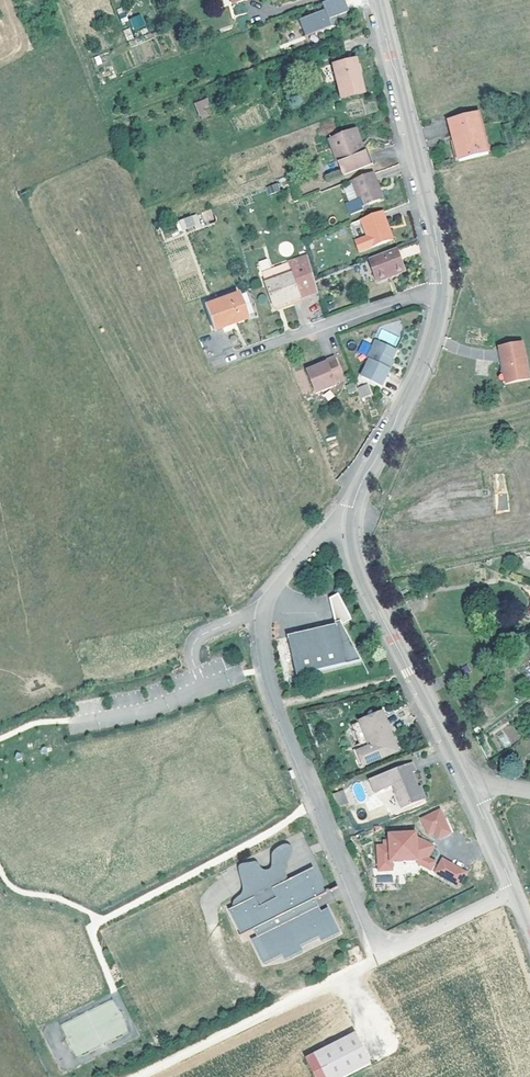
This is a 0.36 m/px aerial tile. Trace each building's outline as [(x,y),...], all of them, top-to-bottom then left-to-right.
[(315,5),(318,12),(292,22),(299,38),(325,28),(322,21),(341,13),(336,0),(328,0),(315,5)] [(142,13),(133,17),(136,26),(146,22),(142,13)] [(118,23),(123,21),(121,14),(115,16),(118,23)] [(339,98),(361,92),(352,58),(330,64),(339,98)] [(193,104),(198,116),(209,112),(203,100),(193,104)] [(447,122),(451,136),(458,162),(487,154),(477,115),(447,122)] [(330,139),(343,176),(374,164),(369,149),(368,148),(364,145),(359,147),(353,130),(330,139)] [(455,162),(458,162),(451,136),(448,137),(455,162)] [(338,169),(323,174),(326,184),(341,179),(338,169)] [(382,201),(377,188),(381,187),(376,173),(353,181),(363,208),(382,201)] [(277,183),(266,187),(269,195),(280,191),(277,183)] [(386,200),(381,187),(377,188),(382,201),(386,200)] [(205,222),(213,220),(211,210),(203,211),(205,222)] [(386,229),(389,228),(383,213),(361,221),(362,223),(368,240),(360,243),(357,244),(362,256),(378,250),(378,247),(391,242),(386,229)] [(198,225),(195,216),(190,218),(193,227),(198,225)] [(193,227),(190,218),(177,222),(181,231),(193,227)] [(354,227),(360,243),(368,240),(362,223),(354,227)] [(407,273),(398,250),(370,261),(378,283),(390,279),(389,278),(396,275),(397,277),(407,273)] [(269,258),(257,262),(259,270),(271,266),(269,258)] [(292,277),(300,300),(317,294),(308,258),(287,265),(292,277)] [(274,310),(300,300),(292,277),(266,286),(274,310)] [(225,328),(224,326),(245,318),(237,295),(206,307),(215,332),(225,328)] [(380,329),(377,339),(396,346),(400,336),(380,329)] [(384,367),(388,360),(394,351),(374,339),(364,357),(366,358),(356,375),(376,386),(386,369),(384,367)] [(498,348),(501,361),(505,383),(527,378),(520,344),(498,348)] [(333,376),(342,372),(332,350),(323,354),(324,356),(305,364),(314,387),(334,379),(333,376)] [(501,384),(505,383),(501,361),(496,362),(501,384)] [(359,398),(371,396),(369,384),(357,386),(359,398)] [(344,622),(337,624),(337,627),(288,636),(297,676),(363,664),(344,622)] [(356,728),(362,745),(390,733),(384,717),(356,728)] [(503,730),(511,743),(520,737),(511,724),(503,730)] [(399,756),(390,733),(362,745),(365,751),(354,755),(361,771),(399,756)] [(404,814),(425,805),(419,793),(413,778),(417,777),(414,768),(371,785),(376,798),(394,790),(404,814)] [(344,797),(335,800),(340,813),(349,810),(344,797)] [(440,837),(451,832),(441,811),(424,819),(431,832),(437,830),(440,837)] [(393,871),(393,860),(419,858),(419,865),(431,870),(436,861),(430,857),(435,845),(417,836),(417,829),(387,832),(388,839),(383,839),(383,844),(376,845),(378,871),(393,871)] [(236,908),(236,911),(257,900),(262,910),(280,901),(275,891),(285,886),(289,882),(290,881),(291,881),(290,879),(288,877),(288,876),(289,874),(290,873),(291,871),(291,868),(291,866),(292,865),(294,861),(295,860),(296,857),(296,854),(296,852),(293,849),(291,848),(288,848),(287,848),(282,851),(277,854),(275,857),(275,859),(275,867),(275,868),(275,869),(274,871),(273,872),(271,873),(269,874),(267,873),(266,873),(264,871),(263,869),(261,866),(259,865),(258,865),(247,867),(244,868),(243,869),(242,870),(241,873),(243,878),(245,886),(246,891),(246,894),(245,897),(237,904),(236,906),(236,908)] [(442,874),(449,861),(442,858),(435,871),(442,874)] [(466,870),(449,861),(442,874),(459,884),(466,870)] [(236,911),(232,913),(244,938),(257,932),(260,940),(255,942),(267,967),(285,957),(288,963),(307,953),(304,948),(322,939),(324,944),(344,935),(331,910),(324,914),(318,902),(329,896),(316,871),(285,886),(275,891),(280,901),(262,910),(257,900),(236,911)] [(74,1054),(127,1034),(115,1002),(61,1022),(74,1054)] [(315,1076),(346,1076),(371,1065),(357,1035),(307,1059),(315,1076)]
